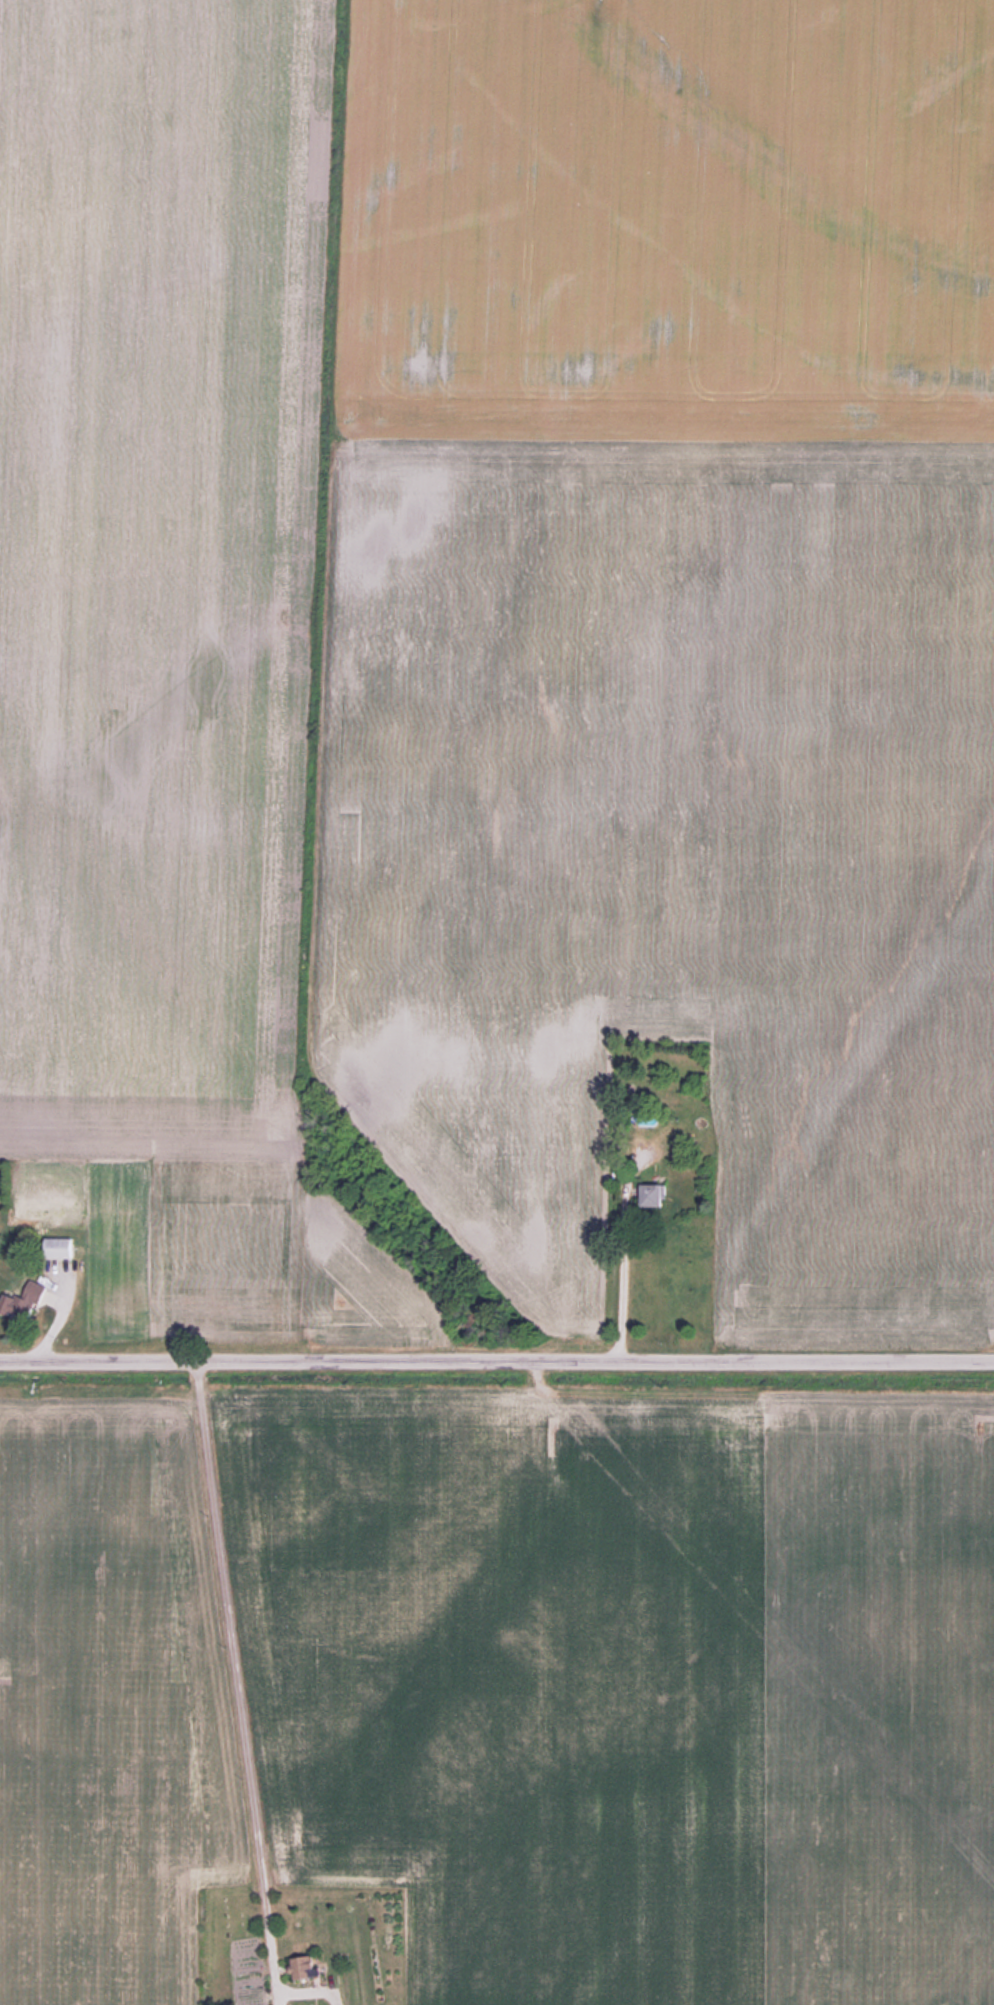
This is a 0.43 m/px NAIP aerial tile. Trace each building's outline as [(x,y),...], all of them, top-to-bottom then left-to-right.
[(641,1185),(641,1207),(666,1207),(666,1185),(641,1185)] [(43,1258),(73,1258),(73,1238),(43,1238),(43,1258)] [(25,1279),(20,1297),(4,1292),(0,1306),(0,1314),(31,1323),(36,1303),(42,1305),(48,1285),(25,1279)] [(291,1958),(295,1981),(320,1977),(316,1954),(291,1958)]
